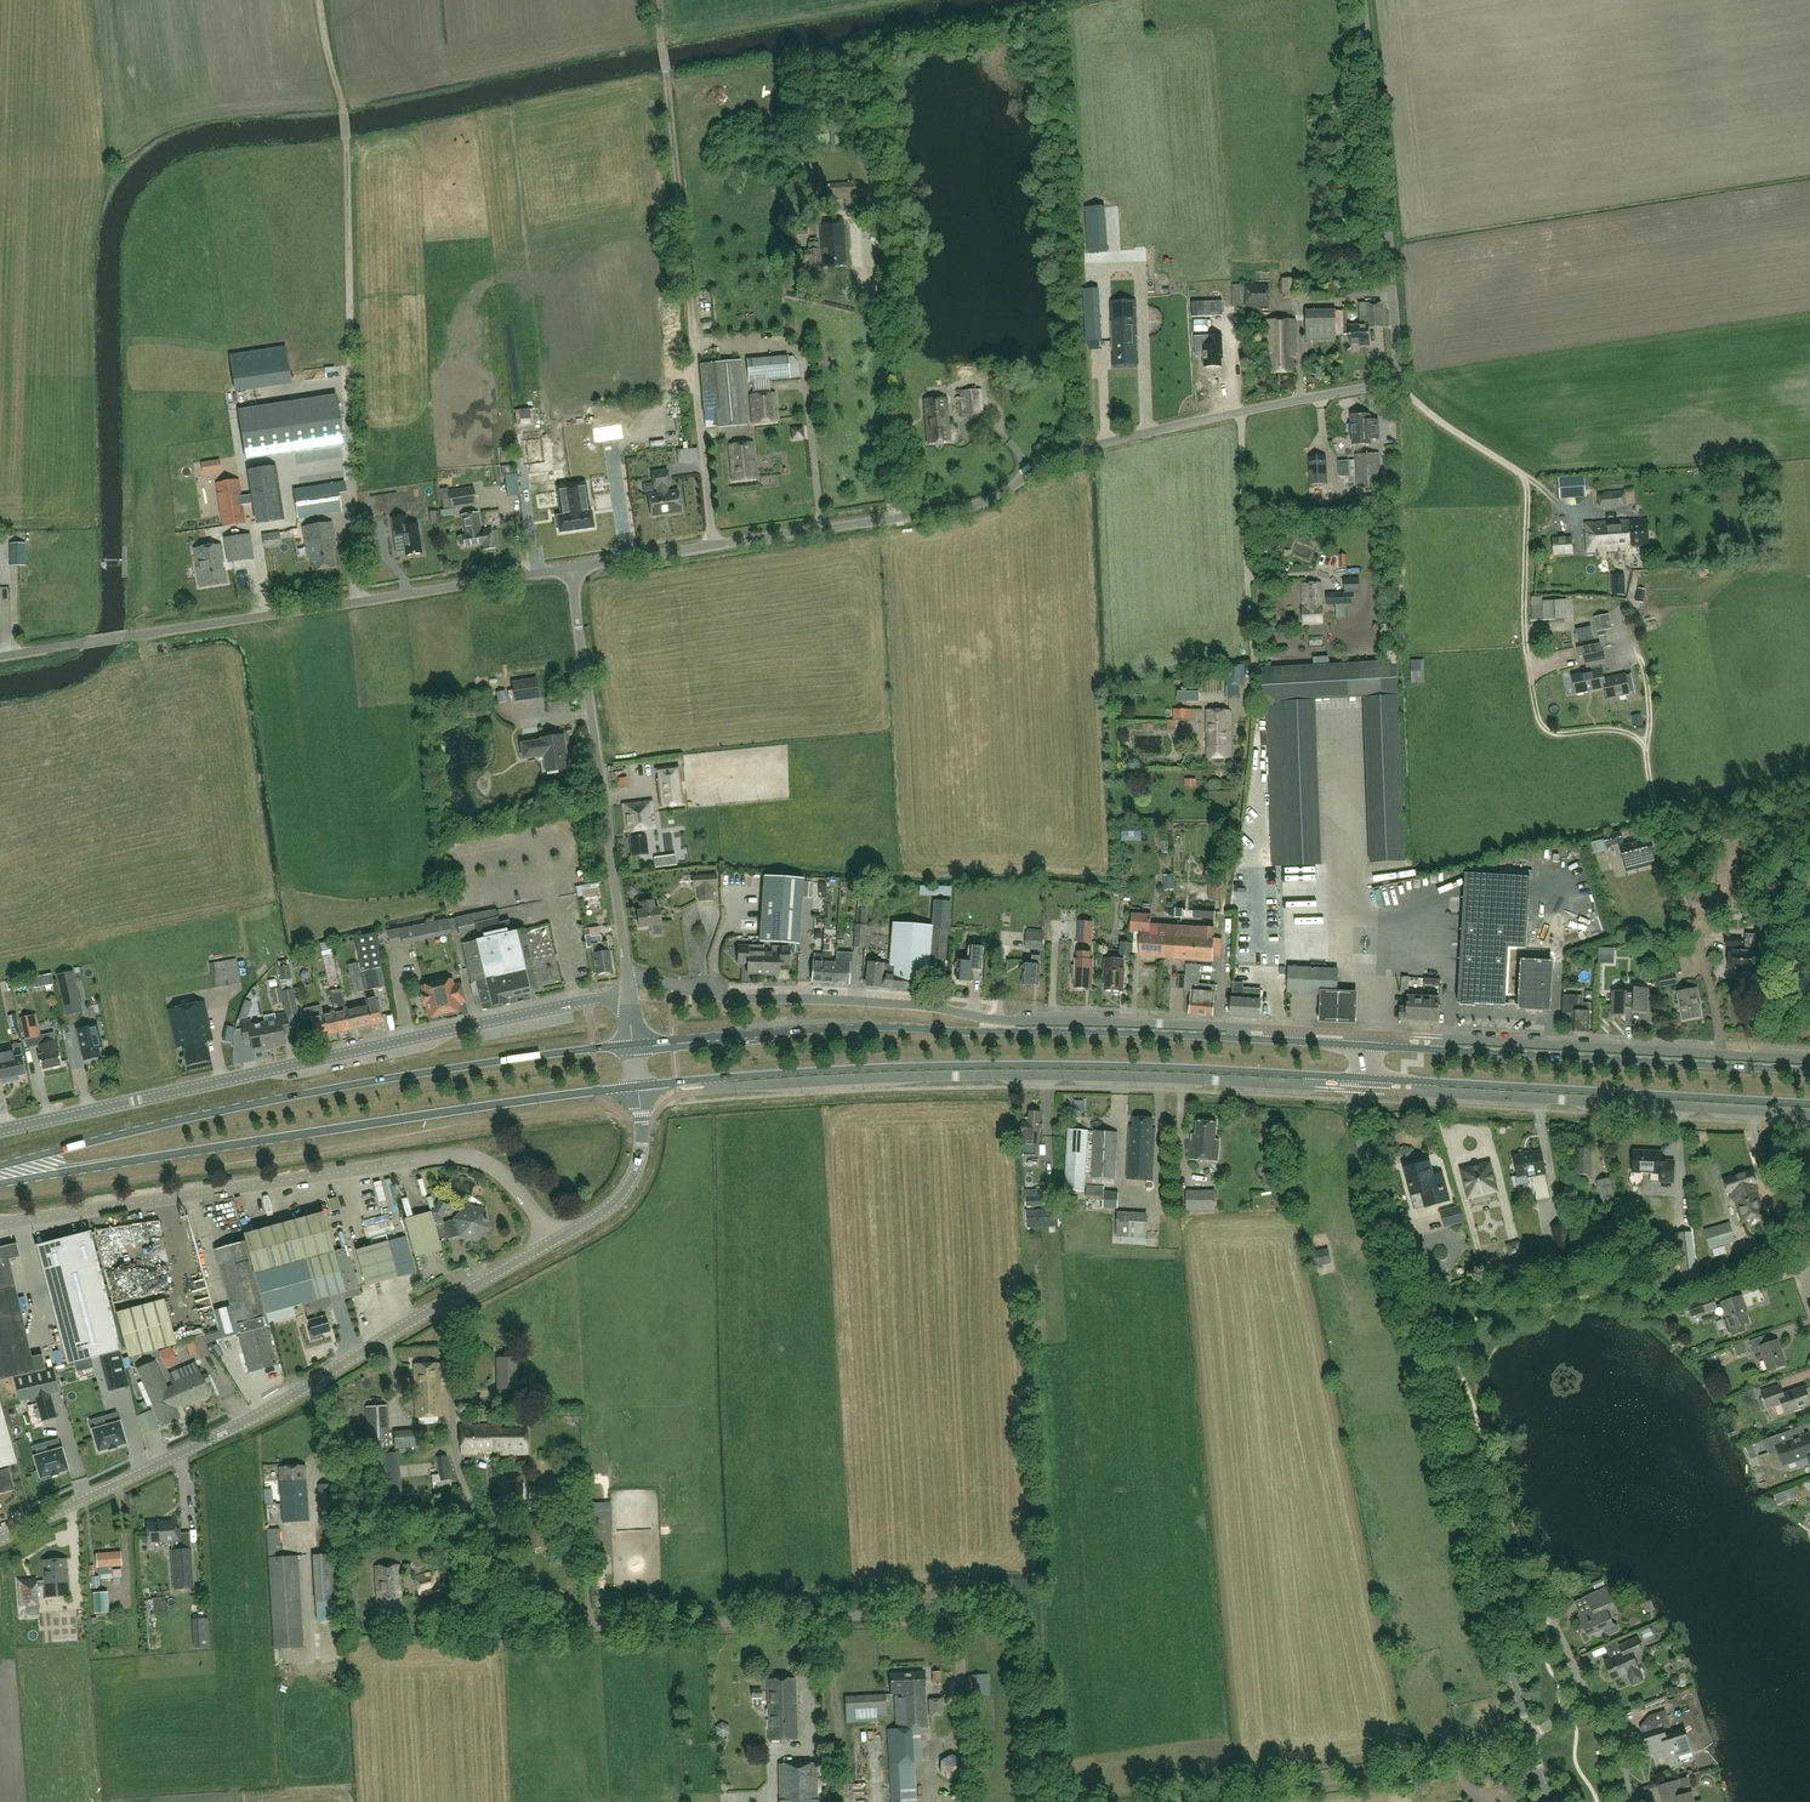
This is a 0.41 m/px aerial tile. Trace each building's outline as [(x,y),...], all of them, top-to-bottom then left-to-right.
[(853,198),(861,198),(860,182),(830,183),(830,184),(827,184),(827,199),(831,198),(831,200),(845,199),(846,210),(853,210),(853,198)] [(1105,207),(1086,208),(1087,252),(1107,252),(1105,207)] [(837,221),(820,222),(823,267),(846,266),(843,219),(837,219),(837,221)] [(821,268),(819,243),(808,244),(809,252),(803,253),(804,262),(809,261),(810,269),(821,268)] [(1297,295),(1297,278),(1282,279),(1283,295),(1297,295)] [(1310,293),(1324,292),(1324,283),(1309,284),(1310,293)] [(1269,307),(1269,285),(1233,285),(1232,307),(1269,307)] [(1086,341),(1100,340),(1097,289),(1083,290),(1086,341)] [(1382,310),(1382,304),(1358,304),(1359,327),(1349,327),(1349,343),(1359,343),(1359,346),(1369,346),(1369,328),(1383,328),(1383,310),(1382,310)] [(1113,364),(1138,363),(1135,305),(1110,306),(1113,364)] [(1336,311),(1336,310),(1305,311),(1306,341),(1337,340),(1337,335),(1344,335),(1344,311),(1336,311)] [(1201,337),(1209,336),(1208,331),(1209,331),(1208,319),(1195,320),(1196,337),(1201,337)] [(1295,354),(1295,320),(1266,320),(1267,354),(1269,354),(1269,374),(1293,373),(1293,354),(1295,354)] [(1210,346),(1204,346),(1205,368),(1221,367),(1221,358),(1222,358),(1221,336),(1213,336),(1213,339),(1209,339),(1210,346)] [(285,348),(231,356),(236,384),(290,376),(285,348)] [(749,382),(789,378),(787,357),(747,361),(749,382)] [(746,425),(741,361),(712,364),(700,365),(704,411),(715,410),(717,427),(746,425)] [(962,415),(982,414),(981,390),(960,391),(962,415)] [(776,406),(775,393),(751,395),(753,424),(777,422),(776,412),(774,412),(773,406),(776,406)] [(344,444),(337,396),(239,411),(246,459),(344,444)] [(928,444),(950,442),(946,398),(924,400),(928,444)] [(1352,424),(1349,424),(1350,436),(1352,436),(1352,446),(1371,445),(1371,440),(1380,440),(1379,419),(1369,420),(1368,414),(1351,415),(1352,424)] [(914,439),(914,429),(904,429),(904,439),(914,439)] [(526,474),(549,473),(547,440),(524,441),(526,474)] [(752,443),(728,445),(732,482),(756,480),(752,443)] [(580,450),(564,449),(563,467),(579,468),(580,450)] [(1378,454),(1355,455),(1357,489),(1380,487),(1378,454)] [(1326,457),(1308,458),(1310,484),(1327,483),(1326,457)] [(1350,476),(1349,461),(1338,461),(1339,477),(1350,476)] [(295,485),(344,482),(342,463),(312,464),(312,470),(294,470),(295,485)] [(512,465),(505,466),(506,476),(507,475),(507,476),(506,476),(509,496),(519,494),(518,485),(517,475),(513,476),(512,465)] [(239,480),(217,484),(224,526),(245,523),(242,505),(254,503),(258,524),(284,519),(276,467),(250,470),(253,495),(241,497),(239,480)] [(668,492),(667,486),(669,486),(667,470),(651,472),(654,488),(657,488),(657,494),(648,495),(651,516),(667,513),(667,515),(681,513),(678,491),(668,492)] [(1584,476),(1558,478),(1559,495),(1585,493),(1584,476)] [(298,518),(341,511),(339,493),(347,492),(345,482),(293,491),(298,518)] [(585,482),(571,484),(577,530),(594,528),(591,511),(590,511),(586,482),(585,482)] [(561,516),(556,516),(559,533),(577,530),(571,484),(556,487),(561,516)] [(476,505),(474,488),(449,491),(448,488),(441,489),(445,510),(441,511),(442,518),(454,516),(453,509),(476,505)] [(1626,492),(1606,493),(1607,508),(1607,510),(1617,510),(1617,507),(1627,506),(1626,492)] [(1382,495),(1363,496),(1364,508),(1382,507),(1382,495)] [(496,521),(494,512),(484,514),(485,522),(496,521)] [(481,531),(479,513),(461,515),(464,536),(459,537),(458,538),(459,544),(461,545),(465,545),(465,547),(483,544),(484,551),(495,549),(492,532),(491,532),(491,529),(481,531)] [(407,526),(406,517),(391,519),(394,536),(402,535),(405,556),(422,554),(418,525),(407,526)] [(1648,519),(1586,523),(1588,552),(1625,550),(1625,547),(1650,545),(1648,519)] [(335,547),(331,523),(303,527),(307,558),(311,557),(313,571),(334,567),(331,548),(335,547)] [(229,538),(232,562),(254,559),(250,535),(229,538)] [(1573,538),(1553,538),(1553,554),(1573,554),(1573,538)] [(9,565),(26,565),(26,544),(9,544),(9,565)] [(224,563),(221,545),(195,549),(201,587),(227,583),(225,571),(223,570),(222,564),(224,563)] [(120,560),(127,560),(131,560),(131,559),(126,559),(120,559),(120,558),(119,558),(119,559),(113,559),(107,560),(107,559),(104,559),(101,560),(97,559),(97,561),(101,561),(102,561),(101,563),(101,565),(102,567),(104,569),(106,569),(107,569),(107,565),(107,561),(113,561),(119,561),(119,565),(119,567),(120,567),(120,564),(120,563),(120,560)] [(291,562),(294,579),(311,577),(309,559),(291,562)] [(1626,575),(1613,575),(1614,595),(1627,594),(1626,575)] [(1326,593),(1327,605),(1351,604),(1351,605),(1355,604),(1354,593),(1360,593),(1360,580),(1344,581),(1344,592),(1326,593)] [(1318,584),(1300,585),(1303,625),(1323,623),(1321,594),(1319,595),(1318,584)] [(1557,601),(1542,601),(1542,597),(1531,598),(1532,622),(1542,621),(1558,620),(1557,601)] [(1606,615),(1594,617),(1597,632),(1609,629),(1606,615)] [(1379,622),(1372,627),(1377,633),(1384,627),(1379,622)] [(1579,657),(1584,656),(1586,668),(1587,672),(1572,676),(1576,694),(1605,688),(1604,680),(1602,669),(1596,671),(1595,666),(1605,664),(1603,652),(1601,652),(1600,644),(1582,647),(1577,649),(1579,657)] [(1419,671),(1420,660),(1408,659),(1408,670),(1419,671)] [(1397,662),(1262,669),(1264,703),(1267,703),(1272,867),(1321,865),(1315,700),(1364,698),(1371,863),(1404,862),(1397,662)] [(1227,664),(1227,666),(1222,665),(1222,679),(1227,679),(1226,686),(1226,695),(1239,696),(1239,687),(1243,687),(1244,665),(1227,664)] [(1605,688),(1607,699),(1629,694),(1625,675),(1604,680),(1605,688)] [(536,680),(512,683),(515,701),(539,698),(536,680)] [(522,705),(523,716),(536,715),(535,704),(522,705)] [(1176,720),(1194,720),(1194,710),(1176,710),(1176,720)] [(1225,762),(1225,758),(1227,758),(1228,710),(1208,710),(1207,757),(1212,757),(1212,762),(1215,764),(1222,764),(1225,762)] [(1643,725),(1641,716),(1633,717),(1635,727),(1643,725)] [(563,736),(542,739),(542,741),(521,744),(523,759),(544,756),(547,772),(568,769),(563,736)] [(678,768),(656,771),(662,808),(684,805),(678,768)] [(655,829),(652,802),(623,805),(626,832),(630,832),(632,856),(648,855),(645,830),(655,829)] [(1712,830),(1720,844),(1731,838),(1723,824),(1712,830)] [(1623,842),(1620,833),(1604,837),(1606,847),(1623,842)] [(1620,847),(1626,871),(1655,863),(1648,840),(1620,847)] [(1505,1005),(1508,947),(1526,948),(1530,877),(1465,873),(1458,1003),(1459,1003),(1459,1005),(1475,1006),(1476,1004),(1505,1005)] [(716,875),(692,877),(692,888),(697,887),(698,902),(713,901),(712,886),(717,886),(716,875)] [(1164,891),(1174,891),(1174,875),(1163,875),(1164,891)] [(764,876),(760,942),(799,944),(803,879),(764,876)] [(811,898),(812,884),(805,883),(804,898),(811,898)] [(1221,900),(1222,885),(1213,885),(1212,899),(1221,900)] [(867,963),(865,986),(916,990),(917,977),(928,978),(929,960),(946,962),(951,903),(933,901),(931,926),(892,923),(889,965),(867,963)] [(661,934),(660,926),(658,909),(654,910),(653,902),(639,904),(640,911),(636,912),(638,928),(650,927),(651,935),(661,934)] [(1175,909),(1175,917),(1182,918),(1183,910),(1175,909)] [(495,910),(456,918),(459,932),(475,929),(478,940),(462,944),(470,984),(472,992),(475,996),(478,995),(480,1005),(482,1011),(508,1005),(507,998),(515,996),(521,995),(523,994),(530,993),(537,991),(524,930),(512,933),(510,920),(499,923),(498,918),(497,918),(495,910)] [(1179,941),(1181,927),(1150,925),(1151,916),(1131,915),(1130,932),(1141,933),(1139,957),(1168,959),(1169,941),(1179,941)] [(399,929),(401,937),(402,943),(450,933),(447,919),(399,929)] [(1093,922),(1079,922),(1078,942),(1092,943),(1093,922)] [(855,926),(854,947),(865,947),(866,926),(855,926)] [(1204,929),(1181,927),(1179,941),(1169,941),(1168,959),(1220,962),(1221,940),(1213,939),(1214,929),(1204,928),(1204,929)] [(1044,934),(1027,932),(1025,932),(1024,949),(1039,950),(1043,950),(1044,934)] [(354,938),(361,971),(364,971),(369,991),(388,986),(376,933),(354,938)] [(600,936),(590,938),(592,954),(593,954),(596,975),(612,972),(609,952),(607,942),(601,943),(600,936)] [(1539,952),(1540,938),(1527,937),(1527,952),(1539,952)] [(1742,939),(1725,938),(1724,946),(1742,947),(1742,939)] [(1730,951),(1729,970),(1731,970),(1731,972),(1740,972),(1740,970),(1754,971),(1755,940),(1745,939),(1744,952),(1730,951)] [(323,956),(333,953),(330,941),(320,943),(323,956)] [(1131,944),(1121,943),(1120,955),(1130,956),(1131,944)] [(763,955),(763,954),(764,947),(738,945),(738,960),(747,960),(747,975),(763,975),(763,955)] [(763,955),(763,975),(778,976),(779,962),(788,962),(789,948),(772,947),(771,954),(763,954),(763,955)] [(956,964),(955,969),(958,969),(957,981),(958,981),(959,983),(964,983),(965,981),(972,981),(973,970),(981,971),(981,963),(982,948),(968,947),(967,962),(958,961),(958,964),(956,964)] [(1770,949),(1760,948),(1759,961),(1766,961),(1766,958),(1770,958),(1770,949)] [(836,962),(831,962),(832,951),(823,950),(822,955),(822,961),(821,983),(835,984),(836,962)] [(1072,966),(1072,973),(1074,973),(1074,987),(1091,988),(1092,961),(1091,961),(1091,952),(1077,952),(1076,961),(1075,960),(1075,966),(1072,966)] [(853,954),(837,953),(836,962),(835,984),(849,985),(850,970),(852,970),(853,954)] [(310,955),(301,957),(303,968),(312,966),(310,955)] [(822,961),(822,955),(814,955),(812,983),(821,983),(822,961)] [(1030,988),(1031,985),(1040,986),(1041,965),(1041,957),(1032,956),(1032,964),(1026,964),(1026,967),(1023,967),(1023,972),(1025,972),(1024,984),(1025,984),(1026,987),(1030,988)] [(1106,958),(1104,980),(1106,980),(1106,990),(1113,991),(1114,994),(1119,994),(1121,991),(1122,991),(1124,969),(1123,969),(1123,960),(1106,958)] [(236,959),(209,964),(214,988),(240,983),(236,959)] [(1550,1011),(1552,963),(1522,961),(1519,1009),(1526,1009),(1526,1012),(1543,1013),(1543,1010),(1550,1011)] [(358,963),(348,965),(355,994),(364,992),(358,963)] [(1191,991),(1189,1014),(1212,1016),(1215,985),(1199,984),(1201,965),(1186,964),(1185,975),(1178,975),(1177,990),(1184,990),(1184,991),(1191,991)] [(281,980),(290,978),(291,978),(289,966),(279,968),(281,980)] [(1289,968),(1288,993),(1337,994),(1337,970),(1289,968)] [(64,1003),(77,1000),(71,972),(58,975),(64,1003)] [(54,984),(52,974),(43,976),(45,986),(54,984)] [(1675,974),(1658,978),(1660,987),(1677,984),(1675,974)] [(1402,977),(1401,993),(1409,993),(1409,977),(1402,977)] [(293,990),(290,978),(281,980),(284,1002),(286,1013),(297,1011),(293,990)] [(1424,978),(1424,986),(1440,987),(1441,979),(1424,978)] [(423,992),(420,993),(422,1006),(426,1005),(428,1017),(459,1011),(458,1003),(465,1001),(461,983),(454,984),(453,979),(422,986),(423,992)] [(12,980),(4,981),(5,989),(13,987),(12,980)] [(1233,983),(1231,1017),(1259,1019),(1260,1001),(1261,990),(1243,988),(1243,983),(1233,983)] [(1627,991),(1612,990),(1611,1015),(1626,1016),(1626,1008),(1633,1008),(1633,1012),(1648,1013),(1649,988),(1634,987),(1634,993),(1626,992),(1627,991)] [(272,990),(275,1004),(283,1002),(280,988),(272,990)] [(333,1010),(337,1032),(349,1030),(345,1008),(340,988),(330,991),(333,1006),(333,1010)] [(1695,989),(1677,992),(1683,1020),(1701,1016),(1695,989)] [(1563,995),(1562,1013),(1573,1014),(1572,1020),(1574,1021),(1573,1031),(1589,1032),(1590,1003),(1583,1003),(1583,996),(1563,995)] [(1406,1019),(1406,1020),(1438,1022),(1439,998),(1407,996),(1406,1008),(1400,1008),(1400,1019),(1406,1019)] [(370,1002),(367,1003),(371,1025),(383,1023),(378,1000),(377,1001),(376,997),(369,998),(370,1002)] [(204,1003),(169,1011),(177,1048),(183,1047),(187,1066),(210,1061),(206,1042),(212,1041),(204,1003)] [(371,1025),(367,1003),(345,1008),(349,1030),(371,1025)] [(327,1035),(322,1012),(321,1006),(304,1009),(306,1019),(311,1018),(315,1037),(327,1035)] [(333,1010),(322,1012),(327,1035),(337,1032),(333,1010)] [(21,1033),(17,1014),(9,1016),(13,1035),(21,1033)] [(289,1034),(285,1014),(273,1016),(274,1021),(264,1023),(269,1047),(284,1044),(283,1035),(289,1034)] [(21,1019),(26,1040),(38,1038),(33,1016),(21,1019)] [(269,1047),(264,1023),(252,1025),(251,1020),(240,1022),(244,1043),(251,1041),(253,1051),(269,1047)] [(96,1026),(78,1030),(84,1060),(99,1057),(97,1048),(101,1047),(96,1026)] [(42,1054),(38,1055),(42,1070),(62,1065),(58,1051),(50,1053),(48,1044),(40,1046),(42,1054)] [(14,1057),(13,1051),(0,1054),(0,1076),(1,1079),(2,1085),(19,1081),(18,1076),(25,1075),(21,1056),(14,1057)] [(1021,1144),(1021,1155),(1038,1156),(1039,1145),(1041,1113),(1030,1112),(1029,1118),(1026,1118),(1026,1122),(1023,1122),(1021,1144)] [(1130,1128),(1127,1179),(1153,1180),(1155,1129),(1152,1129),(1153,1118),(1134,1117),(1133,1128),(1130,1128)] [(1192,1134),(1190,1160),(1218,1162),(1219,1140),(1216,1140),(1217,1123),(1196,1122),(1195,1135),(1192,1134)] [(1068,1130),(1065,1191),(1085,1192),(1088,1131),(1068,1130)] [(1094,1132),(1092,1178),(1115,1179),(1118,1134),(1094,1132)] [(519,1141),(512,1142),(514,1150),(521,1149),(519,1141)] [(1578,1149),(1577,1174),(1591,1175),(1592,1149),(1578,1149)] [(1675,1161),(1662,1160),(1662,1152),(1634,1151),(1633,1173),(1660,1174),(1659,1183),(1674,1184),(1675,1161)] [(1541,1152),(1513,1158),(1517,1177),(1527,1175),(1527,1178),(1546,1174),(1541,1152)] [(1428,1164),(1406,1170),(1413,1194),(1421,1191),(1425,1207),(1449,1200),(1441,1174),(1431,1177),(1428,1164)] [(1489,1164),(1462,1170),(1469,1198),(1496,1191),(1489,1164)] [(1752,1171),(1723,1180),(1731,1203),(1736,1201),(1743,1221),(1763,1214),(1754,1185),(1757,1184),(1752,1171)] [(1543,1176),(1530,1178),(1533,1198),(1546,1196),(1543,1176)] [(1611,1178),(1597,1181),(1603,1205),(1617,1201),(1611,1178)] [(1088,1187),(1087,1199),(1104,1199),(1103,1208),(1113,1208),(1114,1193),(1104,1193),(1104,1188),(1088,1187)] [(1025,1190),(1025,1191),(1026,1206),(1044,1206),(1044,1197),(1033,1197),(1033,1189),(1025,1190)] [(1187,1191),(1187,1211),(1215,1210),(1215,1191),(1187,1191)] [(336,1197),(328,1199),(331,1209),(339,1207),(336,1197)] [(415,1258),(442,1250),(434,1221),(437,1221),(438,1224),(445,1223),(449,1239),(461,1236),(478,1241),(490,1228),(486,1211),(469,1207),(457,1219),(445,1222),(443,1216),(449,1206),(440,1201),(435,1211),(404,1220),(415,1258)] [(1459,1207),(1441,1212),(1445,1227),(1463,1222),(1459,1207)] [(92,1212),(93,1218),(111,1216),(110,1209),(92,1212)] [(169,1209),(155,1212),(156,1217),(170,1215),(169,1209)] [(1026,1211),(1027,1228),(1059,1227),(1058,1210),(1026,1211)] [(323,1213),(247,1234),(247,1235),(268,1313),(293,1306),(305,1302),(328,1296),(345,1291),(344,1290),(348,1289),(358,1286),(347,1247),(338,1249),(333,1251),(328,1233),(323,1213)] [(1118,1214),(1117,1237),(1120,1237),(1122,1237),(1145,1238),(1146,1215),(1118,1214)] [(1735,1242),(1730,1223),(1704,1231),(1710,1249),(1735,1242)] [(1550,1227),(1556,1252),(1572,1249),(1567,1224),(1550,1227)] [(343,1226),(331,1229),(335,1246),(347,1244),(343,1226)] [(36,1246),(68,1365),(122,1350),(91,1231),(36,1246)] [(1696,1270),(1692,1232),(1678,1234),(1682,1272),(1696,1270)] [(247,1235),(247,1234),(234,1238),(236,1244),(215,1250),(249,1373),(278,1365),(263,1314),(268,1313),(260,1283),(247,1235)] [(1520,1241),(1505,1245),(1509,1260),(1524,1256),(1520,1241)] [(388,1242),(357,1250),(366,1286),(397,1278),(388,1242)] [(0,1247),(0,1376),(1,1380),(15,1376),(45,1369),(42,1354),(32,1357),(9,1259),(20,1257),(17,1244),(16,1243),(0,1247)] [(1328,1250),(1312,1253),(1315,1266),(1330,1263),(1328,1250)] [(1576,1261),(1574,1250),(1569,1251),(1570,1257),(1551,1260),(1551,1265),(1576,1261)] [(441,1260),(423,1263),(425,1273),(443,1271),(441,1260)] [(330,1303),(328,1296),(305,1302),(309,1320),(312,1335),(329,1331),(325,1316),(324,1316),(322,1308),(328,1306),(330,1303)] [(1746,1332),(1743,1325),(1749,1323),(1744,1309),(1745,1308),(1741,1296),(1721,1303),(1727,1320),(1723,1321),(1728,1334),(1731,1333),(1732,1337),(1746,1332)] [(1713,1297),(1687,1306),(1691,1317),(1716,1308),(1713,1297)] [(165,1300),(118,1313),(129,1357),(176,1344),(165,1300)] [(1766,1335),(1750,1340),(1754,1354),(1761,1352),(1768,1371),(1786,1365),(1777,1340),(1769,1343),(1766,1335)] [(190,1356),(199,1353),(194,1339),(185,1342),(190,1356)] [(1744,1342),(1733,1346),(1737,1357),(1747,1353),(1744,1342)] [(171,1347),(159,1352),(166,1368),(178,1363),(171,1347)] [(127,1376),(120,1353),(102,1358),(108,1381),(127,1376)] [(516,1358),(498,1359),(498,1389),(500,1389),(500,1398),(518,1398),(518,1389),(517,1389),(516,1358)] [(155,1362),(141,1368),(156,1402),(152,1403),(162,1426),(180,1419),(174,1406),(181,1403),(174,1388),(168,1391),(155,1362)] [(440,1364),(414,1365),(416,1419),(441,1418),(440,1384),(441,1384),(440,1364)] [(45,1369),(15,1376),(20,1400),(35,1396),(39,1408),(53,1404),(50,1393),(58,1391),(53,1367),(45,1369)] [(200,1372),(172,1384),(174,1388),(181,1403),(182,1407),(210,1395),(200,1372)] [(1761,1392),(1767,1408),(1781,1403),(1785,1414),(1809,1405),(1809,1403),(1807,1394),(1805,1395),(1802,1387),(1783,1394),(1780,1385),(1761,1392)] [(1754,1389),(1743,1393),(1746,1402),(1757,1398),(1754,1389)] [(99,1410),(102,1417),(124,1404),(120,1398),(99,1410)] [(15,1489),(10,1471),(9,1469),(8,1469),(8,1467),(18,1464),(0,1402),(0,1493),(15,1489)] [(145,1409),(142,1403),(136,1405),(139,1412),(145,1409)] [(367,1407),(369,1450),(389,1449),(387,1406),(367,1407)] [(133,1416),(141,1434),(156,1427),(148,1409),(133,1416)] [(93,1431),(99,1450),(98,1450),(99,1451),(100,1451),(109,1448),(109,1449),(111,1449),(110,1448),(115,1446),(115,1447),(117,1447),(116,1446),(125,1443),(125,1444),(127,1443),(126,1442),(121,1423),(120,1422),(119,1422),(117,1413),(108,1416),(110,1425),(94,1430),(93,1430),(93,1431)] [(124,1430),(133,1427),(130,1420),(122,1423),(124,1430)] [(499,1429),(502,1429),(502,1425),(461,1425),(461,1453),(496,1453),(496,1440),(490,1440),(490,1432),(499,1432),(499,1429)] [(1764,1440),(1768,1453),(1777,1449),(1783,1465),(1808,1457),(1809,1463),(1809,1439),(1808,1434),(1799,1438),(1798,1435),(1805,1432),(1803,1426),(1764,1440)] [(528,1430),(502,1429),(499,1429),(499,1432),(490,1432),(490,1440),(496,1440),(496,1453),(501,1453),(501,1454),(528,1454),(528,1430)] [(39,1471),(36,1472),(39,1481),(46,1479),(46,1476),(51,1475),(51,1476),(53,1475),(52,1474),(57,1473),(57,1474),(59,1474),(58,1473),(67,1470),(69,1470),(68,1469),(62,1450),(63,1450),(62,1448),(61,1449),(58,1440),(49,1442),(52,1452),(36,1456),(34,1457),(35,1458),(39,1471)] [(403,1497),(398,1452),(373,1455),(377,1500),(403,1497)] [(439,1475),(432,1475),(434,1489),(451,1487),(447,1456),(437,1457),(439,1475)] [(472,1469),(470,1460),(464,1462),(466,1471),(472,1469)] [(280,1477),(279,1477),(281,1519),(309,1518),(307,1483),(306,1483),(305,1466),(280,1468),(280,1477)] [(522,1477),(500,1475),(499,1501),(520,1502),(522,1477)] [(333,1485),(318,1485),(320,1526),(334,1526),(333,1485)] [(543,1488),(529,1488),(529,1503),(543,1503),(543,1488)] [(1797,1496),(1794,1488),(1786,1491),(1789,1499),(1797,1496)] [(594,1518),(595,1525),(606,1523),(605,1516),(594,1518)] [(191,1549),(184,1549),(184,1539),(180,1540),(180,1529),(176,1530),(175,1520),(164,1521),(164,1522),(147,1524),(149,1542),(162,1541),(162,1542),(172,1541),(173,1550),(172,1550),(174,1590),(194,1589),(191,1549)] [(544,1524),(528,1525),(529,1541),(530,1547),(545,1546),(545,1540),(544,1524)] [(311,1535),(320,1547),(329,1540),(320,1528),(311,1535)] [(280,1529),(267,1530),(275,1650),(304,1648),(298,1556),(282,1557),(280,1529)] [(120,1585),(120,1577),(121,1577),(120,1569),(113,1570),(113,1566),(122,1565),(121,1553),(96,1555),(98,1567),(100,1567),(101,1579),(113,1578),(113,1585),(120,1585)] [(335,1554),(313,1555),(316,1601),(337,1599),(335,1554)] [(67,1560),(43,1561),(45,1597),(76,1595),(75,1578),(68,1578),(67,1560)] [(399,1564),(374,1566),(378,1614),(402,1612),(399,1564)] [(523,1565),(508,1567),(512,1590),(526,1588),(523,1565)] [(437,1572),(416,1577),(420,1596),(441,1591),(437,1572)] [(91,1577),(93,1590),(101,1589),(99,1576),(91,1577)] [(37,1579),(18,1581),(20,1607),(27,1606),(27,1616),(39,1615),(37,1579)] [(1602,1580),(1592,1584),(1595,1590),(1604,1586),(1602,1580)] [(347,1589),(348,1607),(359,1607),(357,1588),(347,1589)] [(1592,1610),(1579,1616),(1587,1636),(1603,1629),(1605,1634),(1609,1635),(1617,1632),(1618,1628),(1617,1625),(1612,1624),(1607,1611),(1614,1608),(1606,1588),(1587,1596),(1592,1610)] [(109,1593),(94,1595),(96,1614),(110,1612),(109,1593)] [(426,1613),(435,1616),(437,1609),(428,1606),(426,1613)] [(207,1619),(193,1620),(195,1649),(209,1648),(207,1619)] [(1650,1627),(1641,1631),(1645,1639),(1654,1635),(1650,1627)] [(1610,1659),(1604,1662),(1609,1671),(1613,1680),(1627,1674),(1632,1683),(1634,1684),(1641,1681),(1642,1679),(1638,1669),(1635,1670),(1631,1661),(1634,1660),(1633,1656),(1643,1651),(1637,1638),(1619,1646),(1623,1654),(1610,1659)] [(890,1696),(900,1695),(901,1692),(905,1692),(905,1687),(924,1686),(923,1672),(889,1674),(890,1696)] [(932,1685),(942,1685),(942,1673),(932,1673),(932,1685)] [(968,1676),(969,1684),(975,1683),(975,1697),(989,1696),(988,1675),(968,1676)] [(795,1680),(768,1681),(770,1741),(797,1740),(795,1680)] [(900,1695),(901,1699),(894,1699),(896,1729),(888,1730),(892,1801),(915,1801),(913,1763),(921,1762),(919,1728),(926,1727),(924,1686),(905,1687),(905,1692),(901,1692),(900,1695)] [(877,1722),(877,1716),(886,1715),(885,1696),(845,1698),(847,1723),(877,1722)] [(1655,1731),(1642,1735),(1647,1749),(1656,1746),(1657,1752),(1666,1749),(1671,1767),(1679,1764),(1676,1757),(1680,1756),(1679,1753),(1690,1749),(1684,1729),(1672,1733),(1668,1719),(1665,1711),(1650,1716),(1655,1731)] [(953,1754),(941,1761),(940,1773),(950,1781),(962,1774),(963,1761),(953,1754)] [(781,1801),(817,1801),(816,1764),(780,1765),(781,1801)] [(1690,1786),(1687,1777),(1679,1779),(1682,1789),(1690,1786)] [(1658,1786),(1663,1801),(1694,1801),(1691,1792),(1682,1795),(1678,1781),(1658,1786)]
